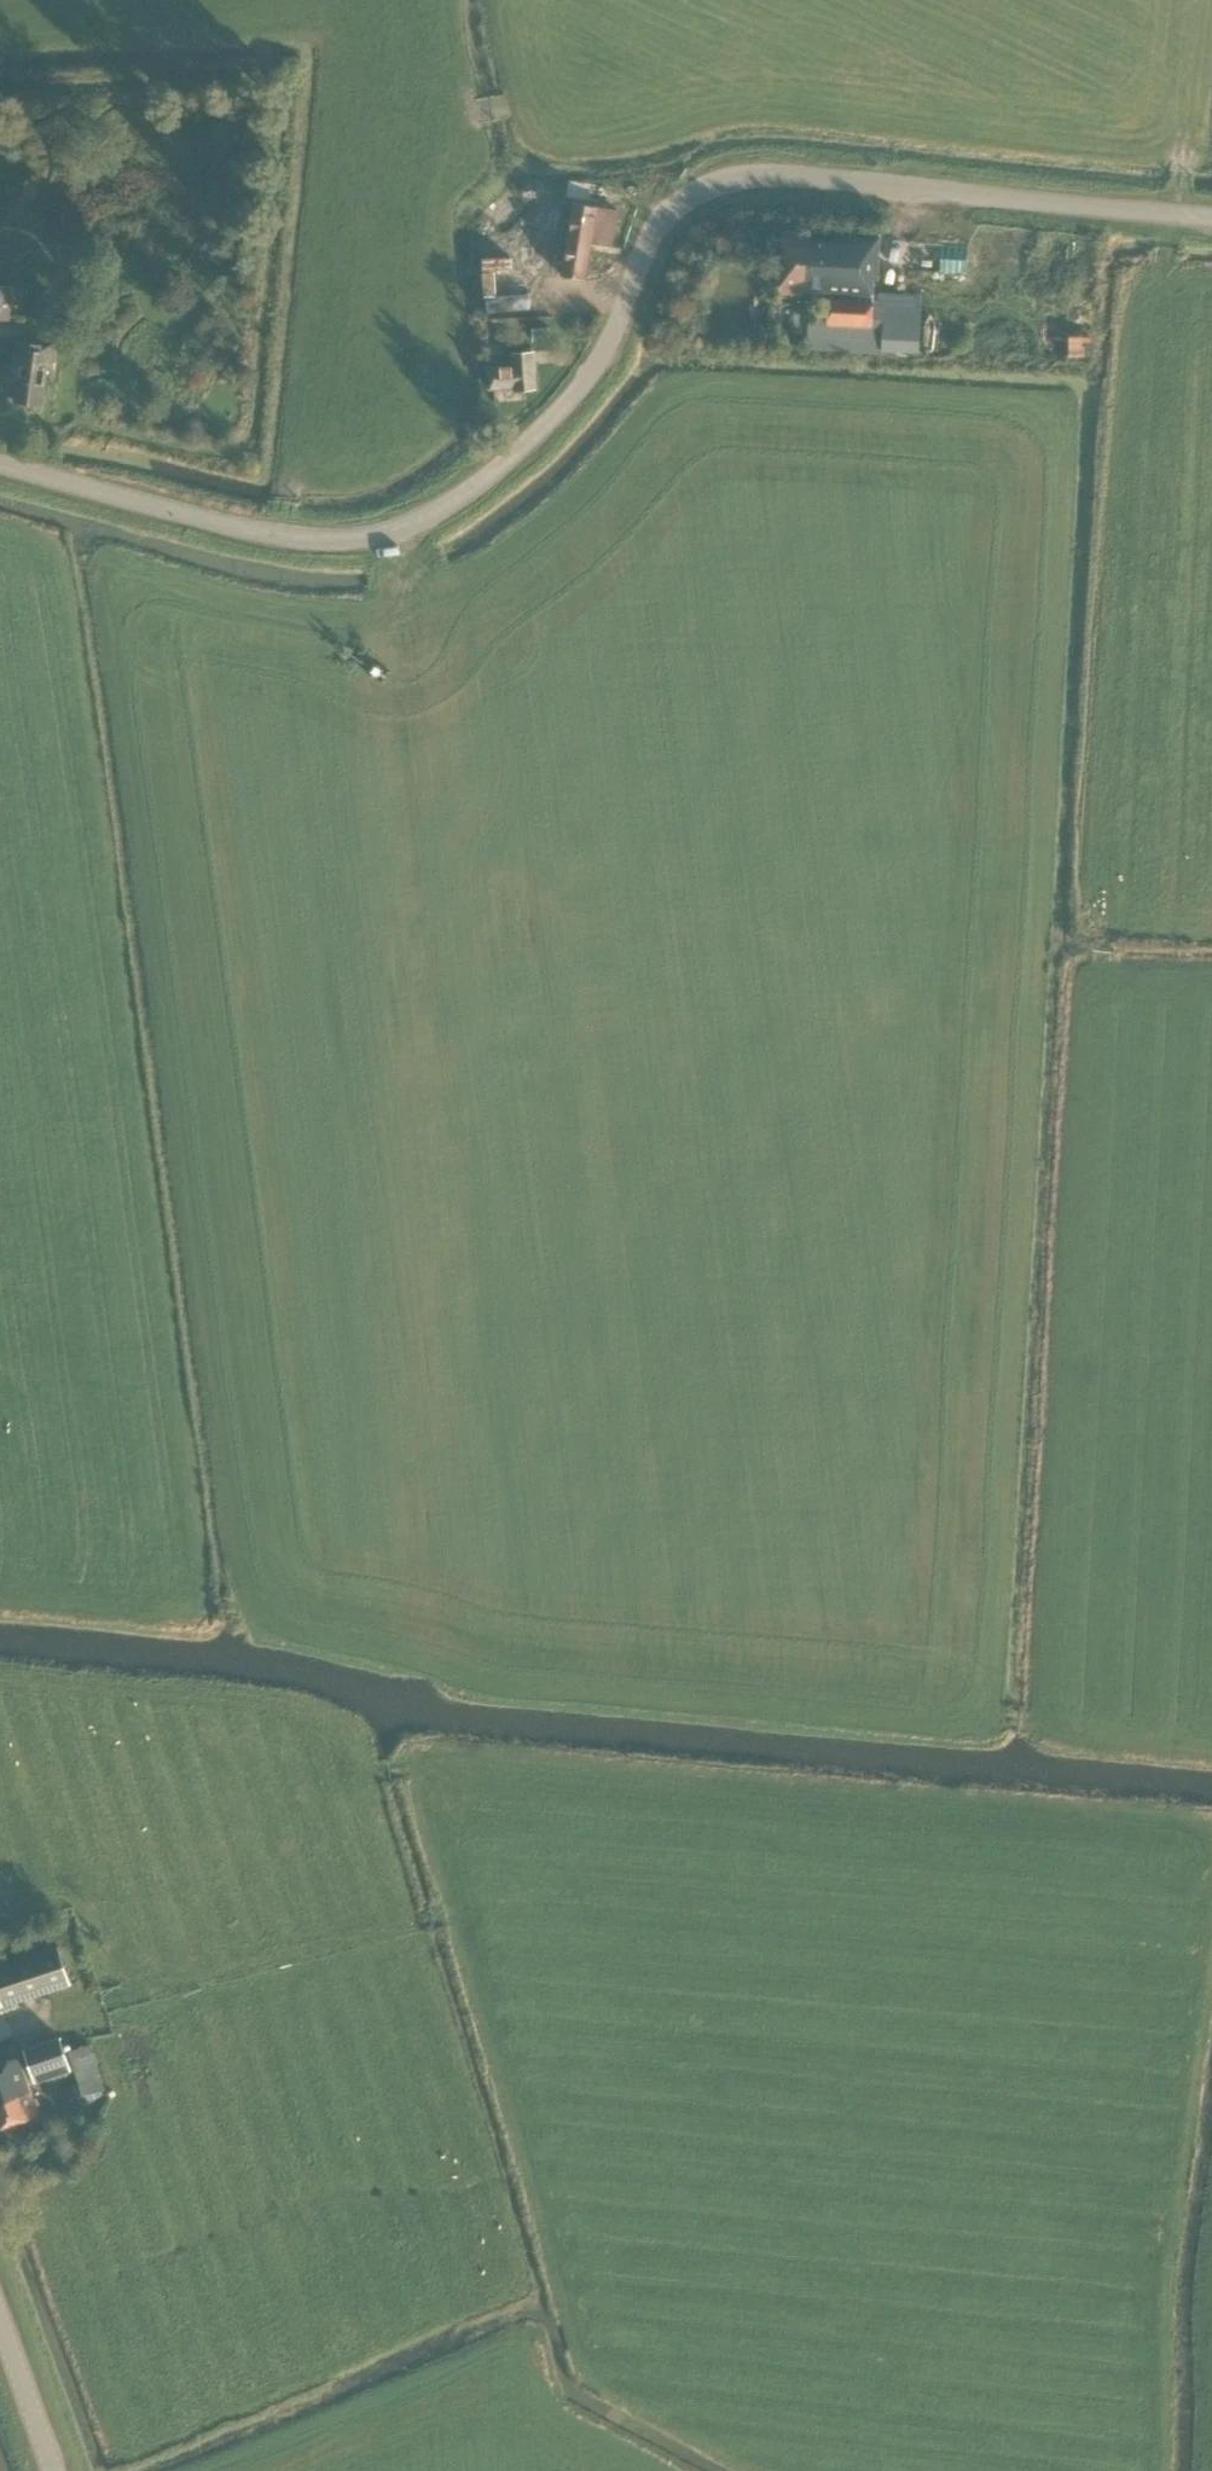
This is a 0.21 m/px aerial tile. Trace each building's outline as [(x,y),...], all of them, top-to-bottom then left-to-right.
[(599,201),(602,185),(567,179),(565,195),(599,201)] [(610,246),(617,210),(572,202),(560,273),(585,278),(590,243),(610,246)] [(877,280),(879,235),(782,230),(779,286),(779,293),(801,294),(801,291),(828,293),(825,350),(869,352),(869,347),(882,347),(882,350),(919,351),(920,326),(883,324),(883,329),(870,328),(873,279),(877,280)] [(912,235),(911,266),(969,268),(970,237),(912,235)] [(13,286),(0,285),(0,319),(11,319),(13,286)] [(1071,345),(1091,346),(1092,328),(1072,327),(1071,345)] [(53,368),(56,341),(18,336),(15,363),(20,364),(15,400),(42,403),(47,367),(53,368)] [(535,388),(533,351),(512,352),(513,366),(488,368),(489,388),(514,386),(514,389),(535,388)] [(70,1984),(58,1947),(0,1966),(0,2003),(1,2006),(70,1984)] [(34,2082),(71,2069),(60,2036),(23,2048),(34,2082)] [(102,2090),(105,2089),(91,2043),(68,2051),(82,2096),(102,2090)] [(30,2086),(20,2056),(0,2062),(0,2126),(39,2113),(30,2086)] [(85,2105),(105,2099),(102,2090),(82,2096),(85,2105)]
